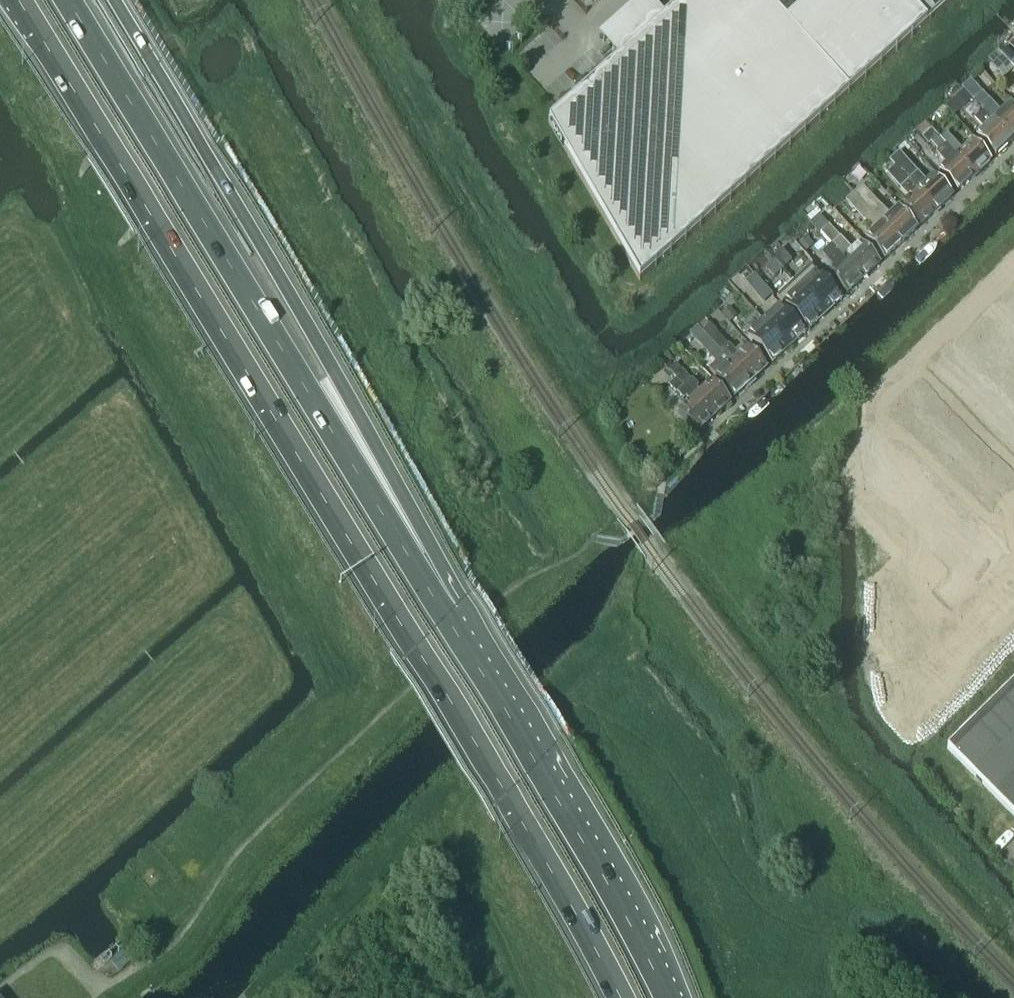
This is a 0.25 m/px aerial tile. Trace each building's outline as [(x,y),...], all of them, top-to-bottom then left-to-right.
[(639,282),(927,24),(905,0),(874,0),(813,54),(765,0),(686,0),(658,25),(644,10),(616,35),(608,42),(622,57),(548,123),(639,282)] [(927,24),(955,0),(905,0),(927,24)] [(1005,60),(1013,70),(1013,58),(1011,55),(1005,60)] [(992,66),(1004,79),(1013,70),(1005,60),(1002,57),(992,66)] [(970,81),(961,89),(964,92),(972,101),(983,113),(1011,143),(1013,140),(1013,113),(1009,108),(1001,115),(970,81)] [(945,109),(953,117),(958,113),(965,107),(957,98),(945,109)] [(995,157),(1011,143),(983,113),(974,121),(984,132),(977,138),(995,157)] [(974,178),(939,141),(940,140),(925,124),(915,133),(928,147),(930,145),(938,154),(936,156),(947,167),(940,173),(958,193),(974,178)] [(946,134),(940,140),(939,141),(974,178),(990,162),(972,143),(962,152),(946,134)] [(899,154),(890,163),(894,168),(935,214),(949,201),(952,198),(934,179),(927,185),(899,154)] [(894,168),(886,176),(889,179),(907,198),(910,196),(912,198),(901,209),(920,228),(935,214),(894,168)] [(890,219),(861,188),(853,196),(901,246),(917,231),(898,211),(890,219)] [(885,261),(901,246),(853,196),(845,203),(874,234),(866,241),(885,261)] [(850,256),(847,254),(850,251),(828,227),(820,235),(831,247),(863,281),(879,266),(861,246),(850,256)] [(797,245),(805,254),(814,246),(807,237),(797,245)] [(846,296),(863,281),(831,247),(821,256),(834,271),(828,276),(846,296)] [(794,282),(825,316),(842,300),(811,266),(794,282)] [(761,305),(771,297),(753,277),(743,286),(761,305)] [(794,282),(777,298),(808,332),(825,316),(794,282)] [(1000,303),(1006,309),(1013,301),(1013,299),(1009,294),(1000,303)] [(1006,309),(1011,315),(1013,312),(1013,301),(1006,309)] [(981,304),(946,336),(960,351),(991,322),(994,319),(981,304)] [(781,308),(764,324),(788,350),(805,334),(781,308)] [(737,317),(729,309),(721,315),(729,324),(737,317)] [(736,354),(705,321),(697,329),(750,385),(767,370),(748,350),(746,352),(742,348),(736,354)] [(991,322),(960,351),(974,366),(1005,337),(991,322)] [(788,350),(764,324),(747,339),(771,366),(788,350)] [(734,400),(750,385),(697,329),(691,335),(716,364),(710,370),(717,378),(716,379),(734,400)] [(974,366),(987,381),(1013,356),(1013,344),(1006,336),(1005,337),(974,366)] [(987,381),(1001,395),(1013,383),(1013,356),(987,381)] [(673,377),(676,380),(714,419),(718,415),(730,404),(711,384),(702,392),(700,395),(696,390),(698,388),(692,381),(692,382),(681,370),(676,364),(669,371),(674,376),(673,377)] [(714,419),(676,380),(669,387),(684,402),(686,400),(690,404),(679,414),(698,434),(714,419)] [(1001,395),(1013,409),(1013,383),(1001,395)] [(948,749),(1013,817),(1013,685),(948,749)]
